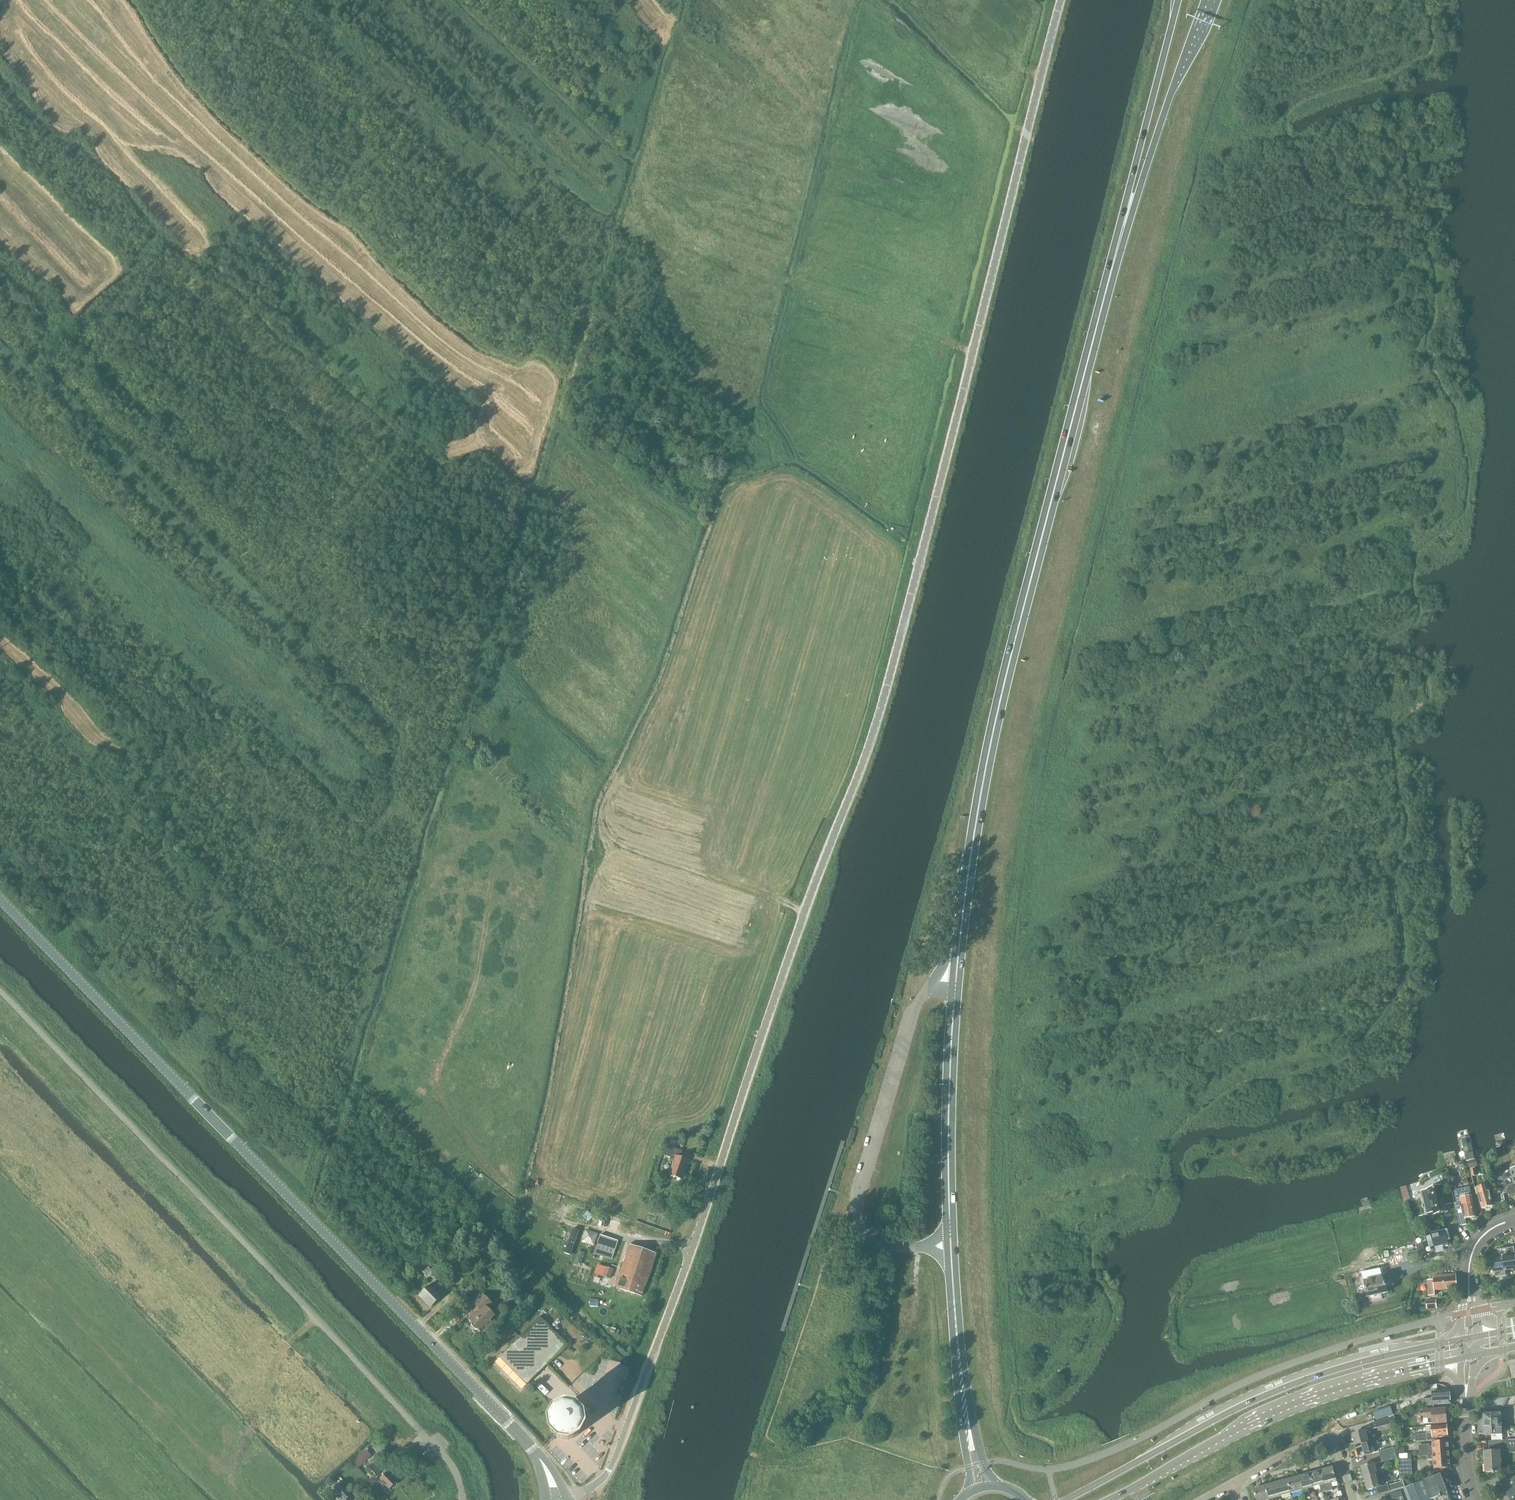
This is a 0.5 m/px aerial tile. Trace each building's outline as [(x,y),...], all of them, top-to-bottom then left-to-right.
[(1469,1137),(1458,1140),(1464,1162),(1474,1159),(1469,1137)] [(664,1155),(674,1159),(669,1175),(682,1179),(688,1160),(680,1157),(682,1151),(667,1146),(664,1155)] [(1477,1166),(1475,1160),(1468,1162),(1470,1168),(1477,1166)] [(1505,1183),(1508,1194),(1514,1192),(1514,1187),(1514,1183),(1507,1185),(1507,1182),(1505,1183)] [(1477,1194),(1478,1194),(1481,1209),(1493,1206),(1489,1191),(1488,1185),(1475,1189),(1477,1194)] [(1441,1186),(1427,1189),(1430,1200),(1424,1201),(1427,1214),(1433,1212),(1434,1215),(1447,1212),(1446,1205),(1451,1203),(1449,1192),(1443,1193),(1441,1186)] [(1469,1188),(1454,1191),(1457,1204),(1455,1204),(1456,1208),(1455,1208),(1456,1208),(1460,1225),(1466,1224),(1465,1219),(1475,1217),(1472,1202),(1472,1200),(1470,1191),(1470,1188),(1469,1188)] [(1441,1232),(1440,1227),(1425,1231),(1427,1240),(1433,1239),(1436,1252),(1443,1250),(1441,1245),(1448,1243),(1445,1231),(1441,1232)] [(565,1242),(563,1246),(566,1247),(563,1253),(570,1256),(579,1231),(572,1229),(567,1243),(565,1242)] [(584,1229),(583,1242),(596,1244),(598,1231),(584,1229)] [(594,1254),(612,1260),(618,1241),(600,1235),(594,1254)] [(429,1248),(434,1253),(440,1247),(434,1242),(429,1248)] [(444,1245),(436,1255),(443,1260),(448,1253),(450,1250),(444,1245)] [(615,1288),(641,1296),(656,1254),(629,1245),(615,1288)] [(1514,1251),(1514,1248),(1498,1250),(1499,1257),(1492,1258),(1494,1272),(1495,1272),(1496,1277),(1505,1276),(1505,1270),(1514,1269),(1514,1251)] [(1417,1251),(1408,1253),(1409,1261),(1419,1259),(1417,1251)] [(602,1277),(609,1279),(612,1270),(605,1267),(602,1277)] [(1364,1281),(1368,1298),(1389,1293),(1385,1276),(1382,1277),(1381,1272),(1373,1274),(1374,1278),(1364,1281)] [(1433,1276),(1433,1280),(1427,1280),(1429,1296),(1435,1296),(1434,1290),(1457,1289),(1456,1274),(1433,1276)] [(438,1287),(434,1284),(433,1283),(430,1286),(429,1286),(420,1295),(431,1307),(441,1298),(434,1291),(438,1287)] [(460,1292),(464,1296),(472,1287),(468,1283),(460,1292)] [(467,1318),(471,1323),(471,1325),(475,1329),(478,1329),(480,1332),(485,1327),(487,1329),(493,1323),(490,1320),(494,1315),(488,1309),(493,1305),(483,1294),(473,1304),(477,1308),(467,1318)] [(1426,1301),(1426,1309),(1437,1308),(1436,1300),(1426,1301)] [(539,1318),(520,1338),(546,1364),(566,1344),(539,1318)] [(546,1364),(520,1338),(501,1357),(526,1383),(546,1364)] [(1450,1391),(1433,1392),(1434,1398),(1423,1399),(1423,1405),(1424,1405),(1434,1405),(1451,1404),(1450,1391)] [(1396,1404),(1397,1412),(1406,1410),(1404,1402),(1396,1404)] [(1434,1405),(1424,1405),(1424,1413),(1426,1413),(1426,1416),(1428,1415),(1428,1424),(1447,1422),(1446,1409),(1434,1410),(1434,1405)] [(1391,1422),(1396,1421),(1393,1406),(1373,1410),(1375,1419),(1390,1416),(1391,1422)] [(550,1429),(553,1433),(556,1437),(561,1439),(566,1440),(571,1439),(575,1437),(579,1433),(581,1429),(582,1424),(581,1419),(579,1414),(575,1411),(571,1408),(566,1408),(561,1408),(556,1411),(552,1414),(550,1419),(549,1424),(550,1429)] [(1483,1414),(1484,1435),(1502,1434),(1501,1413),(1483,1414)] [(1390,1424),(1389,1418),(1374,1422),(1376,1428),(1390,1424)] [(1415,1435),(1416,1440),(1416,1441),(1433,1440),(1433,1437),(1448,1436),(1447,1424),(1426,1426),(1427,1433),(1415,1434),(1415,1435)] [(1352,1434),(1355,1446),(1372,1441),(1376,1440),(1375,1435),(1367,1437),(1366,1431),(1352,1434)] [(1372,1441),(1355,1446),(1359,1457),(1372,1454),(1370,1448),(1378,1446),(1376,1440),(1372,1441)] [(1486,1449),(1509,1448),(1509,1452),(1514,1452),(1514,1440),(1508,1440),(1486,1441),(1486,1449)] [(1430,1451),(1431,1456),(1449,1454),(1448,1441),(1432,1442),(1433,1446),(1430,1446),(1429,1444),(1419,1445),(1419,1452),(1420,1452),(1420,1456),(1427,1456),(1427,1452),(1430,1451)] [(1381,1457),(1395,1453),(1399,1452),(1398,1446),(1379,1451),(1381,1457)] [(1500,1451),(1486,1452),(1485,1452),(1485,1472),(1500,1472),(1500,1451)] [(355,1463),(359,1468),(371,1457),(366,1452),(355,1463)] [(1395,1453),(1381,1457),(1382,1462),(1396,1458),(1395,1453)] [(1399,1461),(1400,1477),(1412,1476),(1411,1460),(1411,1454),(1399,1455),(1399,1461)] [(1449,1454),(1431,1456),(1433,1456),(1434,1468),(1450,1467),(1449,1454)] [(369,1469),(376,1476),(382,1470),(375,1463),(369,1469)] [(1363,1473),(1365,1478),(1385,1473),(1384,1467),(1377,1469),(1375,1463),(1362,1467),(1362,1468),(1360,1469),(1361,1474),(1363,1473)] [(1333,1467),(1321,1470),(1328,1491),(1333,1490),(1331,1482),(1337,1480),(1333,1467)] [(1321,1470),(1310,1473),(1314,1487),(1321,1485),(1323,1493),(1328,1491),(1321,1470)] [(379,1482),(386,1489),(387,1488),(389,1489),(396,1483),(386,1472),(379,1479),(380,1480),(379,1482)] [(1299,1476),(1303,1490),(1305,1497),(1310,1495),(1309,1488),(1314,1487),(1310,1473),(1299,1476)] [(1385,1473),(1365,1478),(1368,1490),(1382,1486),(1380,1481),(1387,1479),(1385,1473)] [(1441,1474),(1428,1479),(1404,1488),(1408,1499),(1451,1499),(1441,1474)] [(1299,1476),(1288,1479),(1291,1493),(1303,1490),(1299,1476)] [(1499,1499),(1513,1499),(1514,1499),(1514,1477),(1514,1478),(1494,1494),(1499,1499)] [(1288,1479),(1276,1483),(1280,1496),(1291,1493),(1288,1479)] [(1389,1485),(1390,1491),(1405,1487),(1403,1479),(1401,1480),(1401,1482),(1389,1485)] [(343,1496),(342,1497),(345,1499),(344,1499),(354,1499),(347,1492),(338,1483),(334,1487),(343,1496)] [(1269,1499),(1281,1499),(1280,1496),(1276,1483),(1265,1486),(1269,1499)] [(1269,1499),(1265,1486),(1254,1489),(1257,1499),(1266,1499),(1269,1499)] [(1391,1494),(1392,1499),(1403,1497),(1401,1491),(1391,1494)]
